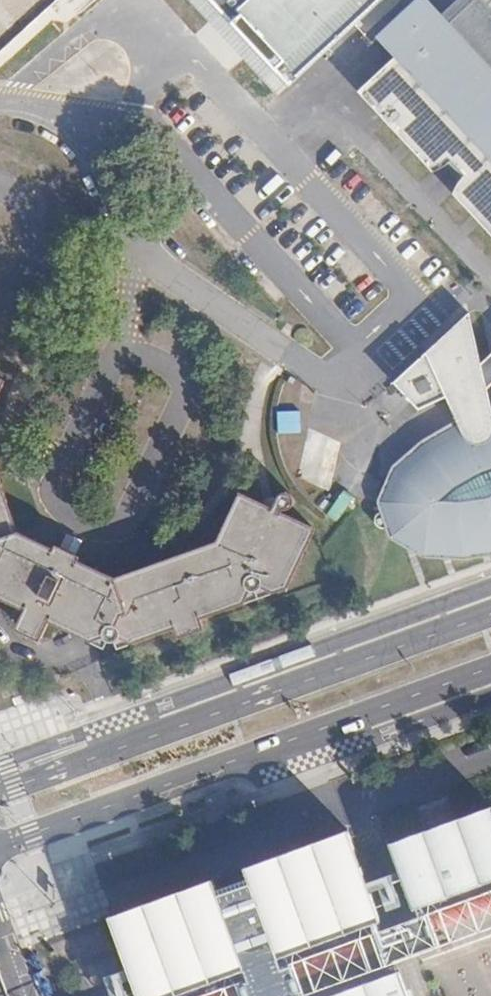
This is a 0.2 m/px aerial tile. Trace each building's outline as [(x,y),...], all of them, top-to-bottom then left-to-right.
[(301,76),(354,27),(383,0),(232,0),(301,76)] [(482,214),(486,219),(490,226),(490,0),(473,0),(444,27),(418,0),(412,0),(378,30),(400,53),(360,90),(385,119),(386,118),(409,137),(414,141),(418,146),(435,171),(442,168),(459,182),(453,191),(477,210),(482,214)] [(487,389),(481,363),(469,313),(394,382),(419,409),(446,397),(457,420),(425,439),(393,466),(378,501),(382,511),(378,513),(376,516),(375,521),(376,524),(381,528),(387,527),(391,537),(416,551),(424,556),(463,558),(490,554),(490,405),(487,389)] [(490,385),(490,354),(481,363),(487,389),(490,385)] [(2,593),(5,600),(20,608),(21,606),(25,608),(17,625),(21,627),(24,632),(28,635),(34,636),(39,635),(42,637),(51,619),(55,621),(55,624),(70,631),(75,629),(79,629),(90,640),(97,642),(99,642),(103,638),(104,637),(113,641),(118,639),(120,640),(124,643),(131,644),(133,643),(145,632),(148,632),(155,635),(177,627),(177,628),(222,611),(225,605),(227,604),(242,604),(247,602),(250,599),(252,594),(251,591),(254,591),(256,591),(261,586),(274,593),(277,587),(282,590),(289,575),(295,574),(303,557),(301,551),(306,550),(314,533),(312,526),(282,512),(283,509),(272,507),(243,493),(237,496),(230,513),(231,518),(226,520),(216,541),(194,549),(191,554),(186,552),(169,558),(167,562),(162,560),(115,576),(106,573),(101,575),(98,569),(34,538),(23,543),(21,536),(15,534),(18,530),(10,509),(5,506),(8,502),(1,484),(0,483),(0,593),(2,593)] [(67,533),(60,546),(76,554),(82,540),(67,533)] [(384,829),(389,841),(357,852),(348,829),(246,865),(249,876),(217,887),(213,877),(109,914),(139,995),(490,995),(490,790),(384,829)]
